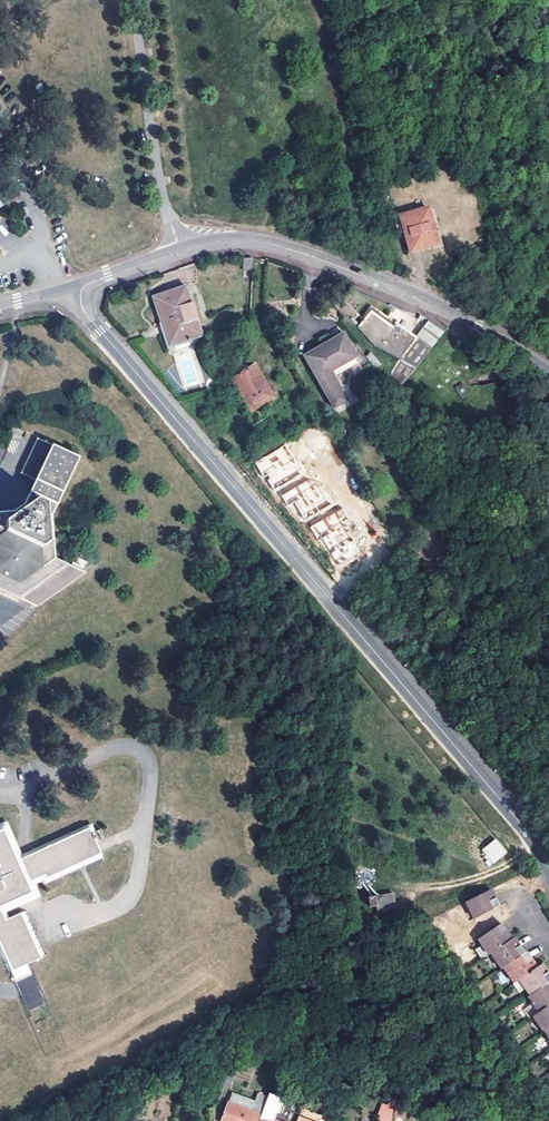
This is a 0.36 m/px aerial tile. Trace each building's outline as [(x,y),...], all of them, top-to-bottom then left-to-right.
[(8,172),(4,175),(8,182),(12,179),(8,172)] [(435,246),(426,210),(399,217),(408,252),(421,249),(435,246)] [(253,271),(254,258),(245,258),(244,270),(253,271)] [(203,337),(186,287),(154,298),(163,326),(167,324),(174,346),(203,337)] [(393,390),(418,365),(430,350),(416,339),(413,342),(394,328),(398,324),(375,308),(358,326),(375,345),(401,359),(385,377),(393,390)] [(445,331),(428,322),(415,337),(416,339),(430,350),(445,331)] [(170,348),(174,346),(167,324),(163,326),(170,348)] [(413,342),(416,339),(415,337),(398,324),(394,328),(413,342)] [(333,372),(357,357),(345,334),(307,356),(336,409),(349,401),(333,372)] [(275,397),(256,365),(234,378),(253,410),(275,397)] [(534,438),(541,444),(545,440),(538,433),(534,438)] [(80,456),(53,445),(37,438),(22,472),(37,479),(32,491),(27,503),(14,509),(0,510),(0,587),(32,602),(84,570),(56,556),(54,516),(59,504),(80,456)] [(299,463),(288,445),(286,446),(297,464),(299,463)] [(297,464),(286,446),(257,463),(266,477),(268,476),(270,475),(273,479),(270,480),(276,490),(308,471),(301,461),(299,463),(297,464)] [(320,498),(316,490),(310,480),(283,495),(290,506),(296,502),(306,520),(332,505),(326,494),(320,498)] [(326,494),(321,487),(316,490),(320,498),(326,494)] [(352,521),(344,508),(338,512),(346,525),(352,521)] [(320,541),(324,538),(326,537),(329,541),(326,543),(339,565),(359,553),(353,542),(355,541),(346,525),(338,512),(312,527),(320,541)] [(361,552),(355,541),(353,542),(359,553),(361,552)] [(33,891),(28,878),(42,872),(43,875),(99,850),(94,839),(92,835),(95,834),(92,828),(89,829),(87,825),(18,856),(3,821),(0,822),(0,906),(33,891)] [(98,825),(92,828),(95,834),(92,835),(94,839),(102,835),(98,825)] [(495,864),(507,854),(497,840),(484,851),(495,864)] [(491,899),(488,892),(466,904),(473,920),(498,908),(495,900),(492,901),(491,899)] [(396,909),(394,895),(369,897),(370,906),(377,905),(377,911),(396,909)] [(10,968),(26,961),(39,955),(36,948),(19,910),(3,917),(0,909),(0,946),(10,968)] [(384,924),(394,926),(396,915),(386,914),(384,924)] [(507,933),(502,924),(478,941),(488,956),(490,955),(509,942),(505,936),(504,934),(507,933)] [(503,969),(524,955),(519,948),(516,949),(515,947),(511,941),(509,942),(490,955),(500,971),(503,969)] [(526,954),(524,955),(503,969),(513,985),(518,982),(534,971),(530,965),(528,962),(530,961),(526,954)] [(548,984),(548,979),(546,974),(544,976),(543,974),(538,967),(534,971),(518,982),(528,998),(548,984)] [(33,977),(18,983),(29,1009),(44,1003),(33,977)] [(528,998),(527,999),(537,1015),(548,1006),(548,984),(528,998)] [(548,1029),(548,1006),(537,1015),(532,1018),(542,1034),(543,1033),(548,1029)] [(235,1061),(226,1084),(234,1087),(243,1064),(235,1061)] [(136,1100),(150,1103),(151,1096),(137,1093),(136,1100)] [(266,1109),(271,1098),(261,1094),(258,1103),(257,1106),(266,1109)] [(288,1100),(272,1094),(271,1098),(266,1109),(264,1115),(277,1120),(279,1113),(282,1115),(288,1100)] [(237,1095),(233,1104),(264,1115),(266,1109),(257,1106),(258,1103),(237,1095)] [(147,1116),(150,1103),(136,1100),(134,1114),(147,1116)] [(264,1115),(233,1104),(231,1103),(224,1120),(262,1120),(264,1115)] [(395,1112),(383,1107),(377,1120),(392,1120),(395,1112)]
